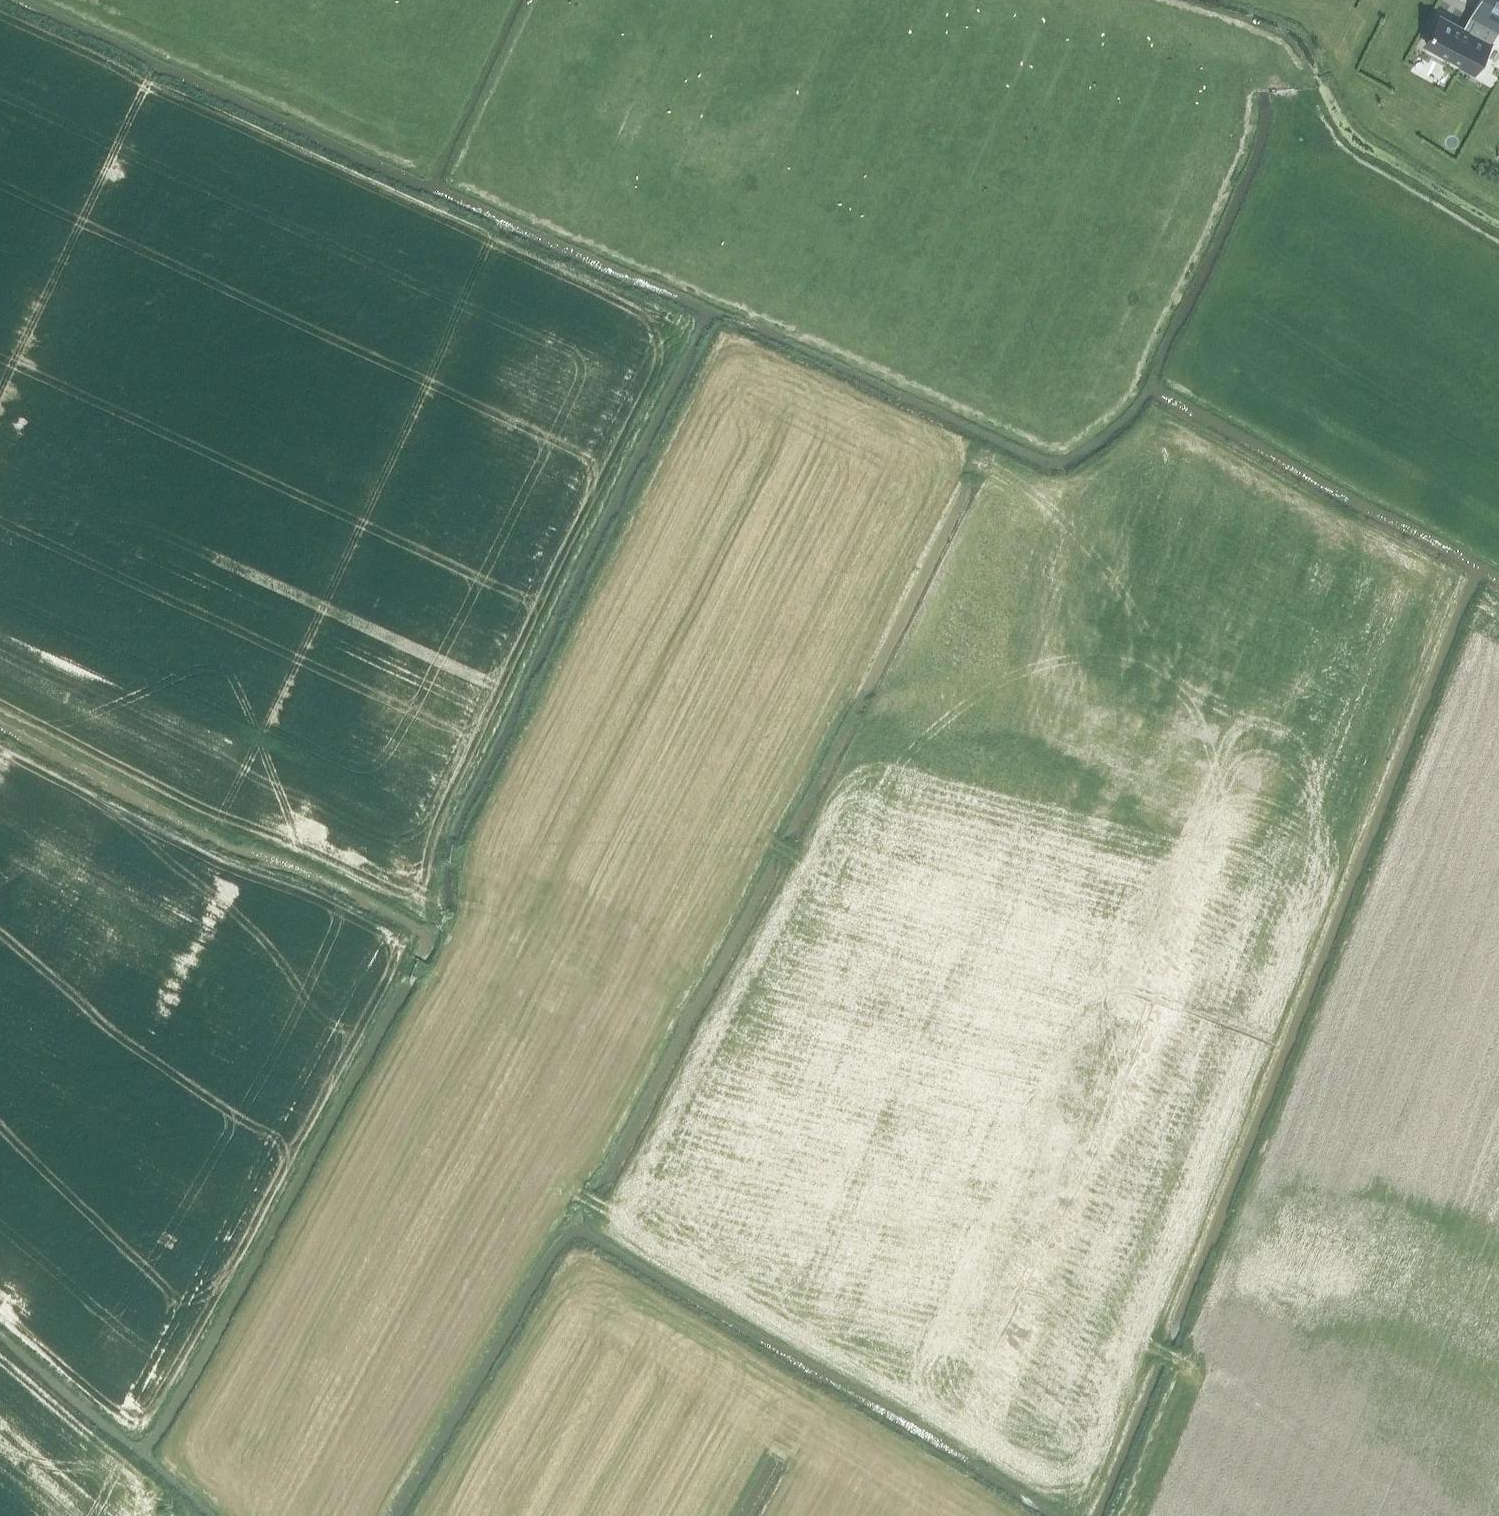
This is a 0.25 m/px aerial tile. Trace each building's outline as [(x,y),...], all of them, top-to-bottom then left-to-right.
[(1426,43),(1461,62),(1460,65),(1474,73),(1497,29),(1498,30),(1498,0),(1478,0),(1471,14),(1476,17),(1468,31),(1463,28),(1440,16),(1434,28),(1434,27),(1431,31),(1432,32),(1426,43)]
